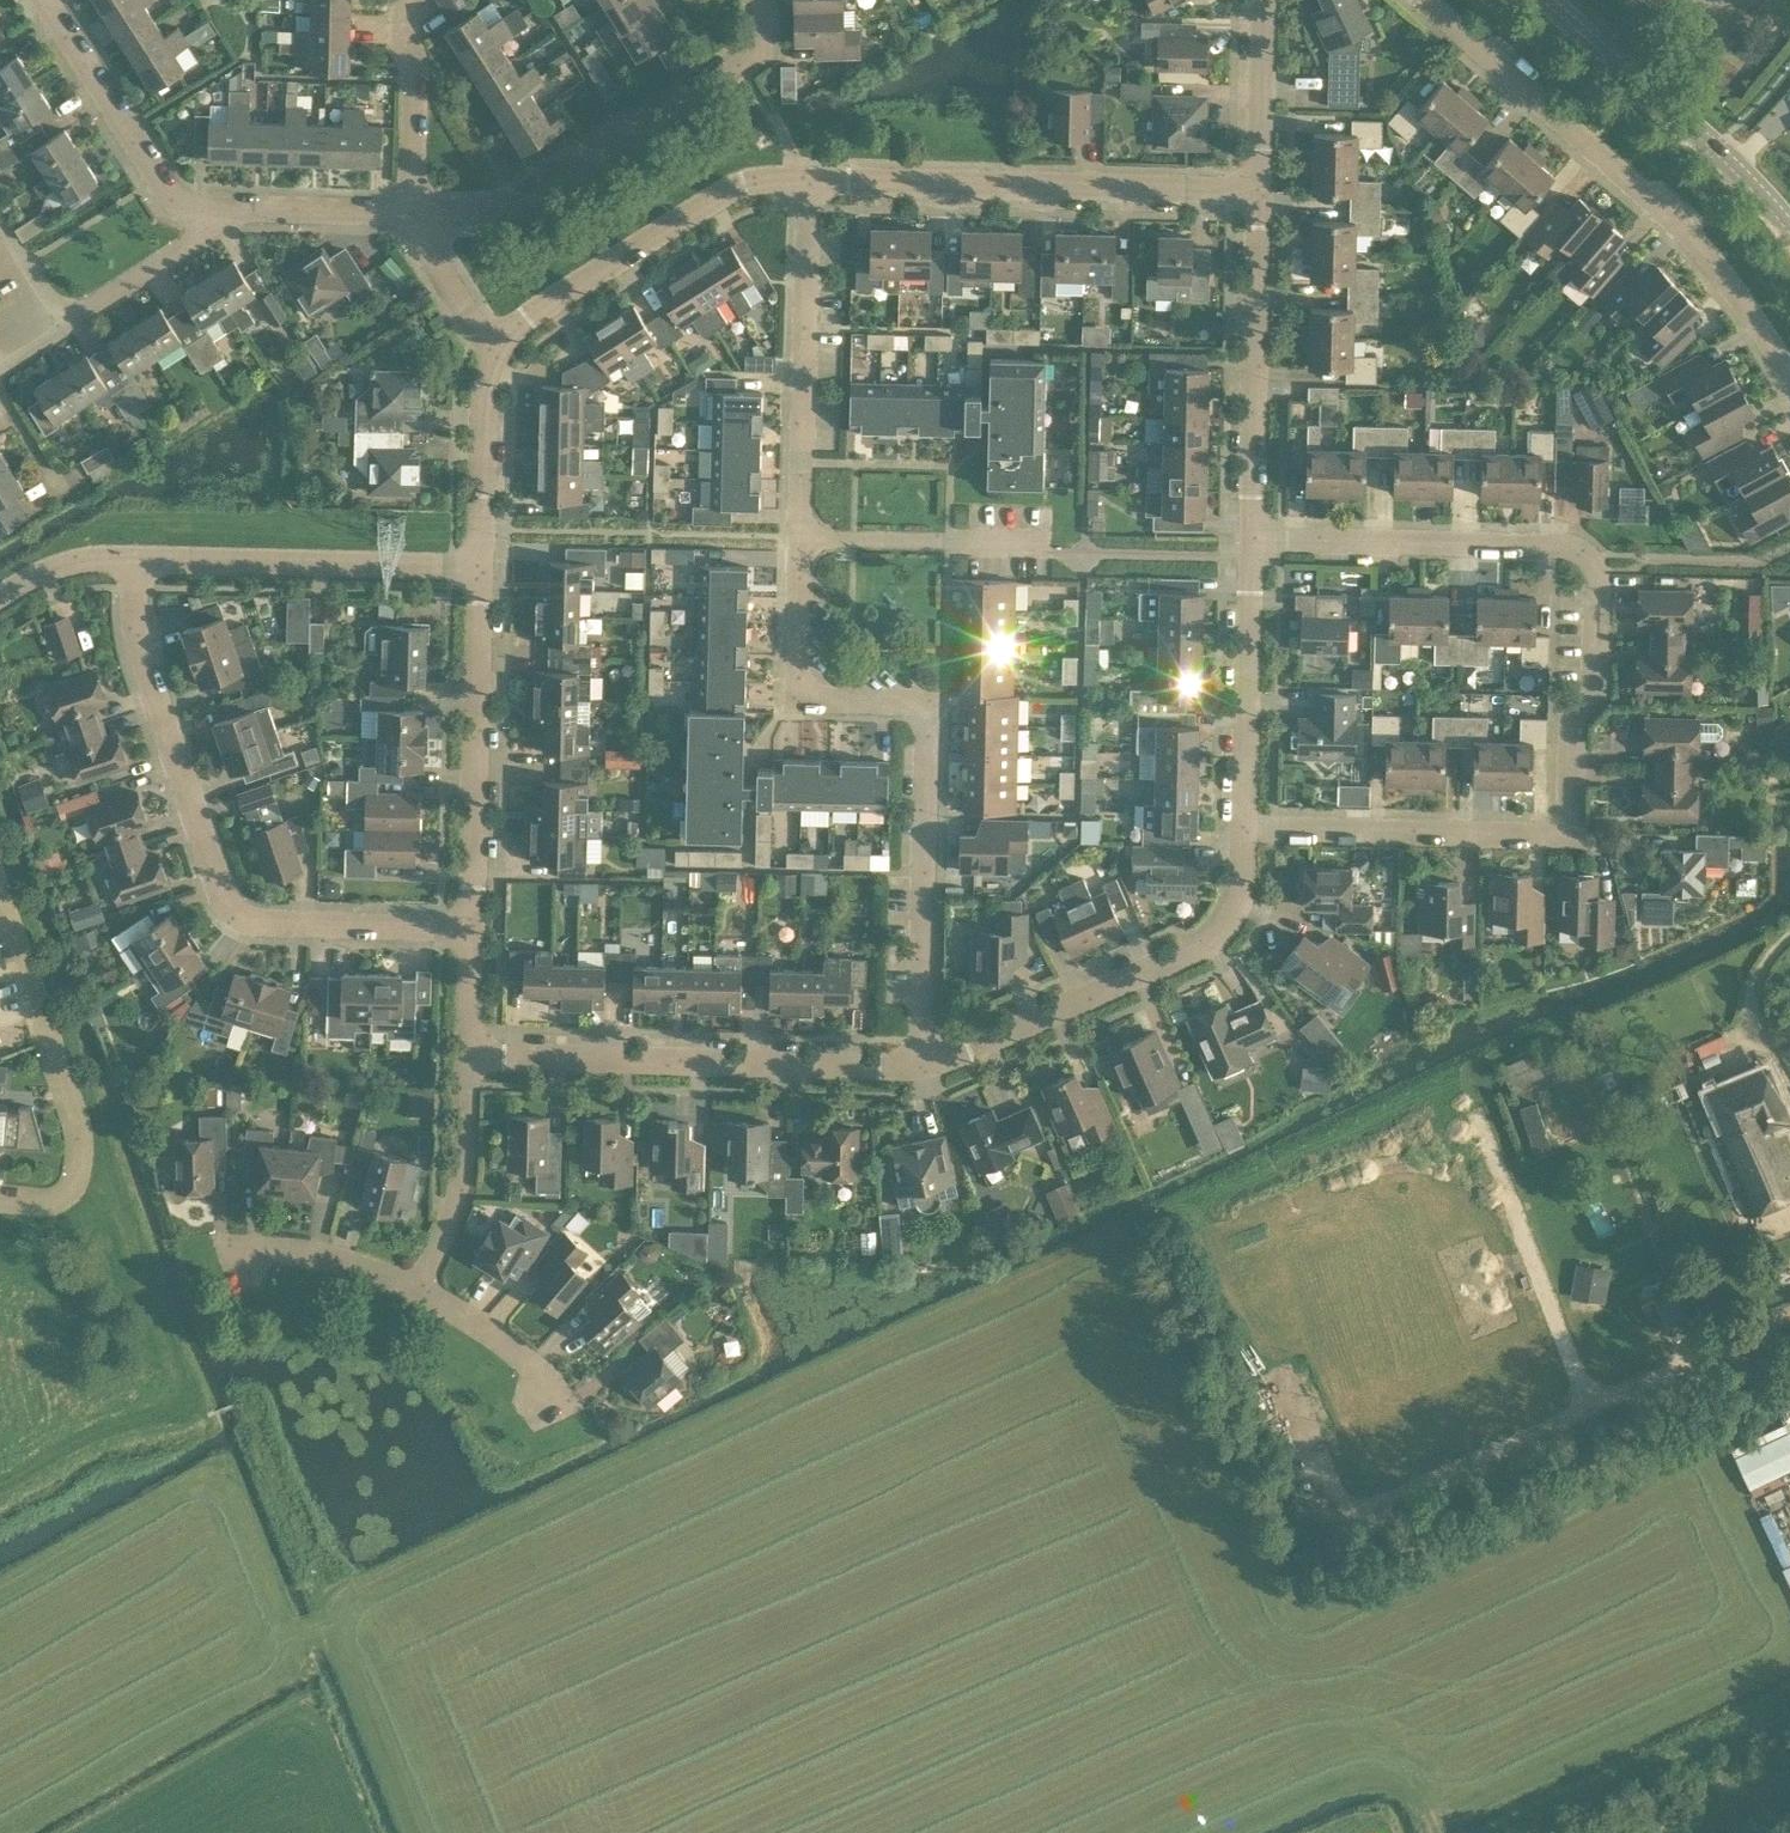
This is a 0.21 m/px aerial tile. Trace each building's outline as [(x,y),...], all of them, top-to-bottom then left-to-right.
[(106,17),(131,0),(95,0),(106,17)] [(106,17),(121,40),(152,20),(143,6),(152,0),(131,0),(106,17)] [(262,9),(278,9),(279,0),(274,0),(263,0),(262,9)] [(310,13),(349,14),(349,0),(311,0),(310,13)] [(441,9),(456,0),(436,0),(441,9)] [(441,9),(449,22),(474,6),(470,0),(456,0),(441,9)] [(654,0),(608,0),(603,3),(612,18),(598,27),(605,39),(657,6),(654,0)] [(794,10),(841,10),(840,0),(794,0),(794,10)] [(1180,0),(1149,0),(1155,12),(1180,0)] [(1360,32),(1370,28),(1357,0),(1322,0),(1327,11),(1314,17),(1329,49),(1328,104),(1358,105),(1360,32)] [(657,6),(605,39),(613,51),(627,42),(637,57),(674,32),(657,6)] [(841,10),(794,10),(794,42),(823,42),(823,57),(856,57),(856,30),(841,30),(841,10)] [(476,12),(444,33),(459,55),(504,25),(500,19),(486,28),(476,12)] [(293,31),(293,41),(348,43),(349,14),(310,13),(310,32),(293,31)] [(163,36),(152,20),(121,40),(137,64),(182,35),(181,34),(195,26),(189,18),(163,36)] [(208,21),(198,27),(204,36),(213,30),(208,21)] [(1141,37),(1159,38),(1158,69),(1206,70),(1206,38),(1196,38),(1196,23),(1141,22),(1141,37)] [(504,25),(459,55),(474,79),(506,58),(496,43),(510,34),(504,25)] [(182,35),(137,64),(153,89),(183,69),(173,53),(201,35),(195,26),(181,34),(182,35)] [(264,30),(264,39),(276,39),(276,31),(264,30)] [(280,41),(280,51),(309,52),(309,53),(309,71),(347,72),(348,43),(293,41),(280,41)] [(564,46),(547,58),(552,66),(570,55),(564,46)] [(34,81),(17,55),(3,65),(0,60),(0,102),(34,81)] [(506,58),(474,79),(490,103),(536,74),(531,65),(516,74),(506,58)] [(541,58),(531,65),(536,74),(546,67),(541,58)] [(800,62),(785,62),(786,101),(801,100),(800,62)] [(546,67),(536,74),(542,82),(552,76),(546,67)] [(230,76),(229,89),(240,89),(241,71),(230,76)] [(619,90),(607,72),(595,80),(606,98),(619,90)] [(536,74),(490,103),(506,128),(538,107),(528,91),(542,82),(536,74)] [(1436,132),(1469,94),(1460,86),(1455,91),(1442,80),(1417,109),(1408,100),(1390,120),(1409,137),(1423,121),(1436,132)] [(20,142),(43,127),(35,116),(50,107),(34,81),(0,102),(0,120),(8,133),(0,138),(0,154),(20,142)] [(288,82),(287,91),(297,92),(297,82),(288,82)] [(1121,82),(1121,98),(1151,99),(1151,83),(1121,82)] [(356,83),(356,93),(369,94),(370,84),(356,83)] [(583,84),(576,88),(581,98),(588,94),(583,84)] [(207,160),(235,161),(237,105),(238,91),(227,90),(226,120),(208,120),(209,115),(194,115),(193,145),(208,146),(207,160)] [(1104,91),(1089,91),(1051,90),(1049,138),(1088,139),(1088,117),(1103,118),(1103,116),(1104,91)] [(247,91),(238,91),(237,105),(235,161),(264,161),(265,123),(246,122),(247,91)] [(297,92),(297,106),(307,106),(313,106),(313,92),(297,92)] [(284,123),(265,123),(264,161),(293,162),(294,107),(295,93),(285,93),(284,123)] [(1479,102),(1469,94),(1436,132),(1449,143),(1435,159),(1456,177),(1473,157),(1463,148),(1488,119),(1475,107),(1479,102)] [(1155,96),(1154,147),(1204,148),(1205,97),(1155,96)] [(305,107),(294,107),(293,162),(321,163),(322,124),(304,124),(305,107)] [(538,107),(506,128),(521,152),(567,123),(561,114),(548,122),(538,107)] [(340,125),(322,124),(321,163),(350,164),(352,109),(341,109),(340,125)] [(352,109),(350,164),(380,165),(381,126),(362,126),(363,110),(352,109)] [(1379,146),(1380,121),(1358,120),(1357,134),(1314,133),(1313,150),(1306,150),(1306,162),(1357,163),(1357,145),(1379,146)] [(48,175),(81,155),(64,130),(32,150),(48,175)] [(1483,166),(1473,157),(1456,177),(1476,194),(1489,178),(1502,190),(1536,151),(1526,143),(1522,148),(1508,137),(1483,166)] [(20,142),(0,154),(0,167),(2,170),(27,154),(20,142)] [(1545,160),(1536,151),(1502,190),(1515,201),(1502,217),(1521,233),(1538,213),(1529,205),(1554,176),(1541,165),(1545,160)] [(48,176),(34,185),(41,196),(55,187),(56,188),(65,202),(86,188),(97,181),(81,155),(48,175),(48,176)] [(1357,163),(1306,162),(1306,174),(1313,175),(1312,192),(1356,193),(1356,207),(1378,208),(1378,181),(1356,180),(1357,163)] [(1560,242),(1569,250),(1599,216),(1578,197),(1569,207),(1553,204),(1525,236),(1548,256),(1560,242)] [(1438,206),(1428,211),(1433,223),(1443,218),(1438,206)] [(1304,237),(1304,250),(1355,251),(1355,233),(1377,233),(1378,208),(1356,207),(1355,221),(1312,220),(1311,238),(1304,237)] [(23,241),(48,225),(40,212),(15,228),(23,241)] [(1623,237),(1599,216),(1569,250),(1582,261),(1570,275),(1592,294),(1620,262),(1614,246),(1623,237)] [(899,292),(899,273),(901,229),(872,228),(871,261),(857,260),(856,290),(870,291),(870,282),(882,282),(882,286),(888,292),(899,292)] [(901,229),(899,273),(928,274),(928,293),(943,294),(943,263),(929,262),(929,229),(901,229)] [(961,275),(990,275),(992,230),(963,230),(962,263),(947,262),(946,293),(961,294),(961,275)] [(992,230),(990,275),(1019,276),(1019,295),(1033,296),(1034,265),(1019,264),(1020,231),(992,230)] [(1083,292),(1084,277),(1085,233),(1056,232),(1055,265),(1041,264),(1040,295),(1054,296),(1054,291),(1083,292)] [(1085,233),(1084,277),(1113,278),(1112,298),(1126,298),(1127,267),(1113,266),(1114,234),(1085,233)] [(1209,269),(1190,268),(1191,236),(1160,235),(1158,279),(1149,279),(1148,298),(1208,300),(1209,269)] [(731,244),(706,260),(728,296),(740,314),(752,306),(741,288),(753,280),(757,287),(770,279),(754,255),(742,262),(731,244)] [(307,313),(346,288),(352,298),(369,289),(345,248),(328,258),(321,247),(281,273),(307,313)] [(1354,281),(1354,295),(1376,295),(1376,268),(1354,268),(1355,251),(1304,250),(1304,262),(1311,262),(1310,280),(1354,281)] [(409,276),(390,256),(380,265),(398,285),(409,276)] [(706,260),(682,275),(715,329),(727,322),(716,304),(728,296),(706,260)] [(218,270),(208,277),(238,324),(238,326),(241,330),(255,321),(247,308),(243,307),(240,302),(244,300),(254,293),(243,276),(233,261),(218,270)] [(1634,308),(1642,317),(1675,286),(1656,265),(1647,274),(1631,269),(1600,299),(1621,320),(1634,308)] [(668,309),(656,316),(672,340),(683,333),(679,326),(692,318),(704,336),(715,329),(682,275),(657,291),(668,309)] [(198,283),(182,293),(189,304),(203,326),(204,325),(217,317),(218,316),(228,331),(238,324),(208,277),(198,283)] [(1675,286),(1642,317),(1655,330),(1641,343),(1662,365),(1693,335),(1689,319),(1698,310),(1675,286)] [(272,293),(260,301),(274,324),(286,317),(272,293)] [(1302,325),(1302,337),(1352,338),(1353,320),(1375,321),(1376,295),(1354,295),(1353,309),(1310,308),(1309,325),(1302,325)] [(634,305),(609,321),(643,375),(654,367),(643,349),(656,341),(660,348),(672,340),(656,316),(645,323),(634,305)] [(159,307),(134,324),(155,357),(181,340),(159,307)] [(1131,307),(1121,307),(1121,317),(1131,317),(1131,307)] [(595,355),(576,364),(589,371),(599,386),(611,379),(607,372),(619,364),(631,382),(643,375),(609,321),(584,337),(595,355)] [(1088,322),(1087,341),(1115,343),(1116,323),(1088,322)] [(1465,323),(1467,347),(1484,345),(1481,322),(1465,323)] [(130,373),(155,357),(134,324),(109,340),(130,373)] [(1035,339),(1036,331),(988,329),(988,343),(1035,345),(1035,339)] [(195,339),(212,365),(224,357),(207,331),(195,339)] [(866,346),(879,346),(879,332),(866,332),(866,346)] [(893,332),(879,332),(879,346),(892,346),(893,332)] [(1204,333),(1204,343),(1218,343),(1218,333),(1204,333)] [(923,348),(936,349),(937,334),(924,334),(923,348)] [(950,334),(937,334),(936,349),(950,349),(950,334)] [(1309,350),(1308,367),(1352,368),(1351,380),(1373,381),(1374,356),(1352,355),(1352,338),(1302,337),(1301,349),(1309,350)] [(965,382),(964,425),(979,425),(980,390),(980,339),(966,338),(965,382)] [(200,373),(212,365),(195,339),(183,346),(200,373)] [(1150,392),(1164,392),(1207,393),(1208,368),(1189,367),(1189,353),(1151,352),(1150,392)] [(86,354),(60,371),(82,403),(92,397),(97,404),(109,404),(116,400),(112,394),(107,387),(88,357),(86,354)] [(746,355),(746,370),(775,370),(775,356),(765,356),(755,356),(746,355)] [(989,355),(988,396),(996,397),(995,449),(987,449),(986,483),(1042,484),(1044,356),(989,355)] [(1691,393),(1698,406),(1738,385),(1723,358),(1713,364),(1698,355),(1661,375),(1675,402),(1691,393)] [(704,366),(698,357),(689,362),(696,372),(704,366)] [(541,385),(541,414),(604,416),(605,402),(583,401),(584,386),(599,386),(589,371),(576,364),(563,371),(563,385),(541,385)] [(1090,365),(1090,391),(1101,391),(1102,365),(1090,365)] [(355,430),(401,431),(401,416),(415,416),(415,410),(420,410),(420,394),(416,394),(416,370),(374,369),(370,369),(370,373),(370,397),(356,396),(355,430)] [(56,420),(82,403),(60,371),(35,387),(41,397),(27,406),(46,435),(57,428),(58,423),(56,420)] [(707,377),(707,390),(714,391),(713,418),(762,419),(762,394),(736,393),(736,378),(707,377)] [(1657,377),(1645,383),(1653,398),(1664,392),(1657,377)] [(123,387),(139,411),(150,404),(134,380),(123,387)] [(848,428),(878,428),(878,380),(849,380),(848,428)] [(907,381),(878,380),(878,428),(906,429),(907,381)] [(936,381),(907,381),(906,429),(935,429),(936,381)] [(936,381),(935,429),(964,430),(964,427),(965,382),(936,381)] [(1555,431),(1555,460),(1572,460),(1573,422),(1568,384),(1558,388),(1556,421),(1555,421),(1555,431)] [(1613,417),(1601,393),(1594,397),(1587,385),(1574,393),(1592,428),(1613,417)] [(1738,385),(1698,406),(1705,420),(1689,428),(1703,455),(1741,435),(1742,418),(1752,412),(1738,385)] [(1338,401),(1338,386),(1308,386),(1308,400),(1338,401)] [(128,419),(139,411),(123,387),(112,394),(128,419)] [(1101,391),(1090,391),(1089,415),(1100,416),(1101,391)] [(1207,393),(1164,392),(1164,417),(1207,417),(1207,393)] [(647,406),(638,405),(638,415),(647,415),(647,406)] [(673,406),(659,406),(658,419),(673,419),(673,406)] [(604,416),(541,414),(540,443),(582,444),(583,429),(604,430),(604,416)] [(1112,416),(1100,416),(1089,415),(1089,440),(1112,440),(1112,416)] [(649,417),(634,416),(633,445),(649,445),(649,417)] [(1207,417),(1164,417),(1163,441),(1206,442),(1207,417)] [(713,418),(712,447),(761,448),(762,419),(713,418)] [(673,419),(658,419),(658,432),(672,432),(673,419)] [(1306,448),(1305,492),(1323,492),(1322,502),(1334,502),(1336,454),(1336,449),(1320,449),(1321,425),(1307,425),(1306,448)] [(1352,449),(1336,449),(1334,502),(1346,503),(1347,493),(1365,493),(1366,456),(1379,456),(1380,426),(1353,426),(1352,449)] [(1408,427),(1380,426),(1379,456),(1393,457),(1392,494),(1410,494),(1410,504),(1422,504),(1423,451),(1407,451),(1408,427)] [(1440,452),(1423,451),(1422,504),(1434,505),(1434,495),(1452,496),(1453,458),(1467,458),(1468,428),(1440,428),(1440,452)] [(1496,429),(1468,428),(1467,458),(1481,459),(1480,496),(1498,497),(1498,506),(1509,506),(1511,453),(1495,453),(1496,429)] [(401,446),(401,431),(355,430),(354,465),(368,466),(367,491),(413,492),(414,468),(419,468),(419,452),(414,452),(415,446),(401,446)] [(1511,453),(1509,506),(1521,507),(1522,497),(1540,498),(1541,460),(1553,460),(1554,430),(1528,430),(1527,454),(1511,453)] [(1206,442),(1163,441),(1163,466),(1206,466),(1206,442)] [(1738,479),(1745,493),(1784,471),(1770,445),(1759,450),(1745,442),(1708,462),(1722,488),(1738,479)] [(582,444),(540,443),(539,472),(603,473),(603,459),(582,459),(582,444)] [(1576,490),(1576,504),(1606,505),(1607,460),(1608,444),(1577,444),(1577,460),(1576,490)] [(91,454),(81,460),(88,472),(89,471),(114,457),(107,445),(99,450),(91,454)] [(712,447),(711,476),(760,477),(761,448),(712,447)] [(1089,465),(1115,465),(1118,465),(1118,449),(1089,449),(1089,465)] [(633,461),(633,472),(647,473),(648,461),(633,461)] [(7,462),(0,466),(0,533),(28,515),(15,495),(24,489),(7,462)] [(668,463),(654,463),(654,476),(668,476),(668,463)] [(1115,465),(1089,465),(1088,480),(1115,480),(1115,465)] [(1206,466),(1163,466),(1162,490),(1206,491),(1206,466)] [(1745,493),(1752,506),(1736,515),(1750,541),(1787,521),(1787,504),(1789,502),(1789,483),(1784,471),(1745,493)] [(603,473),(539,472),(539,501),(560,502),(559,516),(588,517),(589,502),(581,502),(581,486),(603,487),(603,473)] [(668,476),(654,476),(653,489),(668,490),(668,476)] [(694,519),(694,522),(730,523),(730,520),(731,508),(759,509),(760,477),(711,476),(711,506),(694,506),(694,519)] [(1088,489),(1088,514),(1107,515),(1107,497),(1099,497),(1099,489),(1088,489)] [(1206,491),(1162,490),(1148,490),(1147,529),(1186,530),(1186,515),(1205,516),(1206,491)] [(537,586),(592,587),(593,573),(605,574),(605,546),(565,545),(565,560),(547,559),(547,586),(537,586)] [(666,561),(666,548),(652,547),(651,561),(666,561)] [(622,548),(622,561),(644,561),(644,548),(622,548)] [(699,593),(747,593),(747,564),(700,563),(699,593)] [(1140,591),(1139,617),(1148,618),(1148,617),(1202,619),(1202,592),(1199,592),(1188,592),(1189,577),(1148,576),(1147,591),(1140,591)] [(966,608),(1014,609),(1015,580),(966,579),(966,608)] [(1402,639),(1417,639),(1418,586),(1405,585),(1405,595),(1388,595),(1387,632),(1373,632),(1373,662),(1401,663),(1402,639)] [(536,597),(536,613),(578,614),(579,588),(592,588),(592,587),(537,586),(537,597),(536,597)] [(1434,664),(1461,664),(1462,633),(1448,633),(1449,596),(1431,595),(1432,586),(1418,586),(1417,639),(1434,639),(1434,664)] [(1475,634),(1462,633),(1461,664),(1488,665),(1489,640),(1505,641),(1506,588),(1493,587),(1493,597),(1476,597),(1475,634)] [(1519,588),(1506,588),(1505,641),(1521,641),(1521,665),(1548,666),(1549,635),(1535,635),(1536,598),(1519,597),(1519,588)] [(1649,625),(1649,641),(1685,642),(1685,626),(1690,626),(1691,591),(1639,590),(1638,625),(1649,625)] [(699,593),(698,621),(746,622),(747,593),(699,593)] [(1316,594),(1315,615),(1302,615),(1301,651),(1346,652),(1347,616),(1344,616),(1345,595),(1316,594)] [(1359,615),(1373,616),(1373,597),(1360,596),(1359,615)] [(1063,610),(1078,611),(1078,597),(1064,597),(1063,610)] [(380,601),(380,615),(393,615),(393,601),(380,601)] [(633,602),(633,617),(642,617),(642,602),(633,602)] [(966,608),(965,636),(1014,637),(1014,609),(966,608)] [(651,609),(651,622),(664,622),(665,610),(651,609)] [(1077,624),(1078,611),(1063,610),(1063,623),(1077,624)] [(536,613),(535,628),(536,628),(536,640),(550,640),(549,655),(591,656),(591,641),(584,641),(584,629),(578,629),(578,614),(536,613)] [(183,646),(187,658),(251,636),(246,623),(228,629),(223,615),(183,629),(187,642),(183,646)] [(1099,616),(1085,616),(1085,642),(1099,642),(1099,616)] [(1202,619),(1148,617),(1148,618),(1148,628),(1159,628),(1159,644),(1201,645),(1202,619)] [(79,650),(75,636),(66,639),(60,621),(46,625),(57,657),(79,650)] [(309,625),(309,640),(309,650),(323,650),(324,621),(310,621),(309,625)] [(698,621),(698,650),(742,651),(745,651),(746,651),(746,622),(698,621)] [(651,622),(650,635),(664,635),(664,622),(651,622)] [(365,651),(379,652),(424,653),(425,640),(428,640),(429,625),(372,623),(366,629),(365,651)] [(288,640),(309,640),(309,625),(288,625),(288,640)] [(265,677),(251,636),(187,658),(191,670),(197,671),(201,684),(231,673),(236,687),(265,677)] [(965,636),(964,665),(1013,666),(1014,637),(965,636)] [(1685,642),(1649,641),(1649,656),(1637,656),(1636,691),(1689,692),(1690,657),(1684,657),(1685,642)] [(1099,642),(1085,642),(1084,668),(1098,668),(1099,642)] [(1201,645),(1159,644),(1158,670),(1200,671),(1201,645)] [(698,650),(697,679),(745,680),(746,651),(745,651),(742,651),(698,650)] [(370,679),(370,693),(392,694),(400,694),(401,680),(427,681),(428,666),(424,665),(424,653),(379,652),(378,679),(370,679)] [(1062,667),(1076,667),(1076,654),(1062,654),(1062,667)] [(534,681),(534,696),(590,697),(591,656),(549,655),(549,669),(535,669),(535,681),(534,681)] [(963,696),(966,696),(989,696),(989,694),(1012,695),(1013,666),(964,665),(963,696)] [(650,667),(649,680),(663,680),(663,667),(650,667)] [(1076,681),(1076,667),(1062,667),(1061,680),(1076,681)] [(1084,668),(1084,683),(1098,683),(1098,668),(1084,668)] [(1373,669),(1352,668),(1352,686),(1373,686),(1373,669)] [(69,731),(100,720),(94,705),(107,701),(96,670),(46,687),(57,717),(64,715),(69,731)] [(1200,671),(1158,670),(1158,689),(1130,688),(1130,710),(1138,710),(1138,709),(1184,711),(1185,711),(1186,697),(1200,697),(1200,671)] [(745,680),(697,679),(697,707),(697,708),(708,708),(722,709),(726,709),(744,709),(745,680)] [(1751,680),(1751,690),(1768,690),(1768,679),(1751,680)] [(649,680),(649,693),(662,693),(663,680),(649,680)] [(214,721),(223,746),(275,728),(267,704),(277,701),(272,687),(243,697),(248,710),(214,721)] [(360,736),(379,736),(428,738),(428,725),(423,722),(423,709),(391,708),(392,694),(370,693),(361,693),(360,736)] [(1299,716),(1298,757),(1355,758),(1355,718),(1353,718),(1354,694),(1315,693),(1314,717),(1299,716)] [(969,705),(969,724),(1017,725),(1018,695),(1012,695),(989,694),(989,696),(966,696),(966,705),(969,705)] [(534,712),(534,723),(590,724),(590,697),(534,696),(534,712)] [(630,700),(630,715),(640,715),(640,700),(630,700)] [(734,794),(735,788),(755,788),(754,802),(771,802),(772,767),(755,767),(755,778),(735,777),(736,742),(744,742),(744,709),(726,709),(722,709),(708,708),(697,708),(697,707),(688,706),(688,729),(696,729),(696,745),(688,745),(687,768),(696,768),(695,793),(687,793),(686,816),(694,816),(694,834),(742,835),(743,794),(734,794)] [(1771,706),(1759,708),(1761,728),(1772,727),(1771,706)] [(1184,711),(1138,709),(1138,710),(1137,751),(1156,751),(1156,752),(1198,753),(1199,726),(1184,726),(1184,711)] [(1060,726),(1075,727),(1075,713),(1061,713),(1060,726)] [(1402,792),(1414,792),(1415,739),(1399,739),(1400,714),(1372,714),(1372,744),(1385,745),(1384,782),(1402,782),(1402,792)] [(1432,740),(1415,739),(1414,792),(1426,793),(1426,783),(1444,783),(1446,746),(1459,746),(1460,716),(1432,715),(1432,740)] [(1487,716),(1460,716),(1459,746),(1473,747),(1472,784),(1490,785),(1490,794),(1502,795),(1503,741),(1487,741),(1487,716)] [(1519,742),(1503,741),(1502,795),(1514,795),(1514,785),(1532,786),(1533,748),(1547,748),(1547,718),(1520,717),(1519,742)] [(1656,753),(1656,768),(1691,769),(1691,753),(1697,753),(1697,742),(1716,743),(1721,737),(1722,730),(1717,723),(1698,723),(1698,719),(1645,717),(1644,752),(1656,753)] [(105,736),(100,720),(69,731),(74,747),(68,749),(78,780),(128,763),(117,732),(105,736)] [(561,750),(561,765),(588,765),(589,739),(590,724),(534,723),(544,724),(543,750),(561,750)] [(969,724),(968,753),(1017,754),(1017,725),(969,724)] [(1074,740),(1075,727),(1060,726),(1060,739),(1074,740)] [(283,752),(275,728),(223,746),(231,770),(265,759),(269,772),(298,762),(293,749),(283,752)] [(360,764),(359,779),(378,779),(390,780),(390,765),(422,766),(422,753),(427,750),(428,738),(379,736),(379,765),(360,764)] [(1097,741),(1082,741),(1082,749),(1096,749),(1097,741)] [(321,759),(316,745),(301,750),(306,765),(321,759)] [(1096,749),(1082,749),(1082,759),(1096,759),(1096,749)] [(1198,753),(1156,752),(1155,777),(1198,778),(1198,753)] [(968,763),(967,781),(1016,782),(1017,754),(968,753),(968,763)] [(772,757),(772,767),(771,802),(771,804),(801,805),(801,757),(772,757)] [(830,758),(801,757),(801,805),(829,806),(830,758)] [(859,758),(830,758),(829,806),(858,806),(859,758)] [(888,759),(859,758),(858,806),(887,807),(888,759)] [(1082,759),(1081,776),(1096,777),(1096,759),(1082,759)] [(588,765),(561,765),(560,779),(543,779),(542,805),(532,805),(532,806),(588,807),(588,791),(588,780),(588,765)] [(1691,769),(1656,768),(1655,784),(1643,784),(1643,818),(1695,820),(1696,785),(1690,785),(1691,769)] [(1059,783),(1074,784),(1074,771),(1059,770),(1059,783)] [(309,772),(304,779),(314,786),(319,779),(309,772)] [(1081,776),(1081,792),(1095,793),(1096,777),(1081,776)] [(1198,778),(1155,777),(1155,803),(1197,804),(1198,778)] [(39,778),(20,784),(29,810),(48,803),(39,778)] [(367,806),(367,827),(421,828),(421,815),(415,815),(415,794),(378,793),(378,779),(359,779),(347,779),(347,793),(355,793),(355,806),(367,806)] [(647,789),(657,789),(657,781),(647,781),(647,789)] [(1015,812),(1016,782),(967,781),(967,798),(963,798),(963,810),(1015,812)] [(246,815),(247,814),(253,831),(252,831),(267,877),(288,870),(290,876),(302,872),(284,820),(283,821),(277,804),(270,783),(239,794),(246,815)] [(1073,797),(1074,784),(1059,783),(1059,797),(1073,797)] [(1369,785),(1359,785),(1359,803),(1369,803),(1369,785)] [(110,851),(141,841),(135,825),(147,821),(137,790),(100,803),(96,793),(57,806),(62,821),(89,812),(98,838),(104,836),(110,851)] [(1095,793),(1081,792),(1081,801),(1095,801),(1095,793)] [(639,809),(639,798),(619,798),(619,808),(639,809)] [(1095,811),(1095,801),(1081,801),(1081,811),(1095,811)] [(1155,803),(1143,803),(1142,844),(1174,844),(1175,830),(1196,831),(1197,804),(1155,803)] [(588,807),(532,806),(532,817),(531,832),(587,833),(588,807)] [(770,865),(771,813),(756,812),(755,865),(770,865)] [(1085,840),(1105,841),(1106,817),(1086,816),(1085,840)] [(961,831),(961,870),(1006,871),(1007,849),(1025,849),(1026,821),(980,820),(974,831),(961,831)] [(638,821),(628,821),(627,834),(637,834),(638,821)] [(1066,824),(1065,835),(1077,836),(1077,825),(1066,824)] [(421,840),(421,828),(367,827),(366,847),(354,847),(353,859),(346,859),(345,874),(376,875),(376,860),(414,861),(414,840),(421,840)] [(587,833),(531,832),(531,848),(532,848),(531,860),(559,860),(558,875),(586,875),(587,833)] [(1703,893),(1703,866),(1728,866),(1729,834),(1696,833),(1695,850),(1661,849),(1660,892),(1642,891),(1641,923),(1673,923),(1674,892),(1703,893)] [(844,853),(844,867),(857,868),(857,853),(856,853),(856,839),(845,839),(845,853),(844,853)] [(146,857),(141,841),(110,851),(115,867),(108,870),(119,900),(169,883),(158,853),(146,857)] [(1168,859),(1169,844),(1133,843),(1132,876),(1148,876),(1147,895),(1153,895),(1156,902),(1168,902),(1172,895),(1194,896),(1195,859),(1168,859)] [(1112,844),(1112,854),(1123,854),(1123,853),(1124,844),(1112,844)] [(741,851),(705,850),(675,849),(675,864),(741,865),(741,851)] [(786,866),(799,866),(800,852),(786,852),(786,866)] [(813,852),(800,852),(799,866),(813,867),(813,852)] [(54,853),(39,858),(43,872),(58,867),(54,853)] [(870,853),(857,853),(857,868),(870,868),(870,853)] [(1305,867),(1304,908),(1337,908),(1336,930),(1369,930),(1371,930),(1371,929),(1371,904),(1351,904),(1352,868),(1305,867)] [(703,871),(702,887),(715,887),(715,871),(703,871)] [(718,871),(717,888),(735,889),(736,872),(718,871)] [(802,873),(802,888),(826,889),(826,874),(802,873)] [(1514,939),(1542,940),(1544,895),(1529,884),(1530,875),(1483,873),(1483,874),(1493,874),(1491,920),(1515,920),(1514,939)] [(777,874),(776,889),(795,890),(795,875),(777,874)] [(1612,914),(1596,914),(1597,876),(1559,875),(1558,928),(1581,928),(1581,942),(1611,943),(1612,914)] [(1070,883),(1095,941),(1122,929),(1114,910),(1127,904),(1115,878),(1102,884),(1105,891),(1091,897),(1082,877),(1070,883)] [(1416,901),(1419,901),(1419,931),(1452,931),(1451,942),(1473,943),(1474,902),(1460,902),(1460,882),(1428,881),(1428,877),(1416,877),(1416,901)] [(326,881),(325,894),(339,895),(339,886),(334,881),(326,881)] [(564,882),(564,892),(580,892),(580,882),(564,882)] [(580,892),(580,901),(598,901),(598,882),(580,882),(580,892)] [(1048,906),(1035,912),(1047,940),(1060,934),(1069,953),(1095,941),(1070,883),(1057,888),(1066,908),(1052,914),(1048,906)] [(1636,891),(1622,891),(1622,894),(1629,922),(1635,922),(1636,891)] [(99,902),(71,911),(76,927),(104,918),(99,902)] [(130,941),(146,965),(192,934),(185,923),(179,924),(172,913),(146,931),(138,919),(112,936),(121,948),(130,941)] [(972,978),(1011,979),(1011,966),(1026,958),(1027,913),(998,913),(998,931),(973,931),(972,978)] [(94,931),(75,937),(78,946),(97,940),(94,931)] [(199,944),(192,934),(146,965),(162,988),(152,995),(160,1007),(186,990),(178,978),(204,961),(197,950),(199,944)] [(1342,979),(1352,987),(1368,965),(1331,937),(1317,945),(1304,935),(1280,967),(1326,1001),(1342,979)] [(1619,944),(1618,947),(1620,958),(1633,955),(1630,942),(1619,944)] [(550,1004),(551,1004),(552,948),(537,948),(537,949),(510,948),(510,976),(524,976),(524,994),(550,994),(550,1004)] [(553,948),(552,948),(551,1004),(562,1004),(562,1005),(578,1005),(578,962),(553,962),(553,948)] [(620,978),(620,950),(579,949),(578,962),(578,1005),(593,1005),(605,1005),(605,978),(620,978)] [(636,950),(620,950),(620,978),(634,978),(633,1006),(645,1006),(645,1007),(661,1007),(662,964),(636,964),(636,950)] [(1393,952),(1373,958),(1382,987),(1401,982),(1393,952)] [(692,965),(688,965),(687,1007),(698,1007),(698,1008),(714,1008),(715,966),(711,965),(712,953),(692,953),(692,965)] [(715,966),(714,1008),(729,1008),(741,1008),(741,1003),(742,982),(756,982),(757,955),(741,955),(717,954),(715,954),(715,966)] [(824,968),(798,967),(797,1010),(813,1010),(824,1010),(825,955),(824,954),(824,968)] [(757,955),(756,982),(770,983),(770,1009),(782,1009),(782,1010),(797,1010),(798,967),(771,967),(771,955),(757,955)] [(840,955),(825,955),(824,1010),(825,1000),(851,1001),(851,983),(866,983),(867,956),(840,955)] [(1463,955),(1462,969),(1475,970),(1475,955),(1463,955)] [(688,965),(662,964),(661,1007),(676,1007),(687,1007),(688,965)] [(251,1021),(265,975),(253,971),(248,975),(236,971),(227,1001),(213,997),(208,996),(199,1025),(204,1026),(230,1034),(235,1016),(251,1021)] [(356,1028),(372,1029),(373,972),(344,972),(344,975),(328,975),(327,1034),(356,1035),(356,1028)] [(401,973),(373,972),(372,1029),(387,1029),(387,1036),(416,1036),(417,977),(401,977),(401,973)] [(277,978),(265,975),(251,1021),(278,1029),(272,1047),(286,1051),(295,1022),(282,1018),(291,988),(278,984),(277,978)] [(1251,1057),(1247,1048),(1274,1037),(1258,1000),(1231,1012),(1227,1003),(1189,1020),(1213,1074),(1251,1057)] [(319,1011),(319,1001),(308,1001),(308,1011),(319,1011)] [(1318,1011),(1302,1026),(1327,1052),(1343,1037),(1318,1011)] [(1183,1096),(1178,1085),(1179,1084),(1155,1030),(1106,1052),(1124,1094),(1137,1089),(1142,1101),(1154,1095),(1158,1106),(1183,1096)] [(1535,1052),(1500,1066),(1510,1088),(1544,1074),(1535,1052)] [(1777,1121),(1788,1117),(1767,1067),(1709,1091),(1725,1131),(1715,1135),(1747,1212),(1789,1196),(1789,1153),(1777,1121)] [(1316,1068),(1314,1089),(1327,1090),(1329,1070),(1316,1068)] [(1082,1121),(1089,1138),(1115,1127),(1097,1088),(1080,1084),(1075,1073),(1043,1088),(1055,1116),(1052,1117),(1059,1131),(1082,1121)] [(156,1086),(143,1086),(143,1104),(156,1104),(156,1086)] [(216,1088),(198,1088),(199,1104),(216,1103),(216,1088)] [(5,1145),(5,1141),(17,1141),(17,1146),(45,1148),(33,1105),(20,1104),(20,1109),(8,1108),(8,1103),(0,1103),(0,1144),(5,1145)] [(991,1110),(961,1124),(980,1169),(1011,1156),(1009,1150),(1042,1136),(1029,1107),(1005,1117),(1007,1123),(998,1126),(995,1118),(991,1110)] [(200,1114),(201,1137),(176,1138),(177,1189),(214,1188),(213,1147),(228,1147),(227,1113),(200,1114)] [(562,1152),(547,1151),(548,1115),(512,1114),(510,1165),(538,1165),(537,1189),(561,1190),(562,1152)] [(1232,1147),(1250,1140),(1239,1114),(1221,1121),(1232,1147)] [(631,1150),(617,1150),(618,1117),(588,1116),(587,1161),(603,1162),(603,1180),(630,1180),(631,1150)] [(702,1185),(703,1154),(689,1154),(689,1121),(678,1121),(678,1118),(653,1117),(652,1165),(674,1166),(674,1184),(702,1185)] [(727,1119),(726,1148),(731,1148),(730,1173),(750,1173),(768,1174),(768,1190),(768,1193),(786,1193),(786,1176),(787,1147),(769,1147),(770,1120),(727,1119)] [(283,1190),(286,1190),(291,1146),(274,1144),(274,1129),(247,1126),(244,1159),(259,1161),(256,1187),(260,1188),(261,1194),(283,1190)] [(363,1127),(359,1145),(372,1148),(376,1130),(363,1127)] [(822,1171),(822,1175),(857,1176),(858,1128),(823,1127),(823,1137),(802,1137),(801,1170),(822,1171)] [(959,1192),(956,1179),(946,1132),(888,1145),(898,1192),(901,1205),(918,1202),(921,1207),(926,1210),(932,1211),(938,1208),(941,1202),(941,1197),(959,1192)] [(307,1147),(291,1146),(286,1190),(289,1191),(309,1199),(312,1193),(316,1194),(319,1167),(334,1169),(335,1160),(337,1143),(338,1136),(311,1133),(307,1147)] [(337,1143),(335,1160),(350,1162),(354,1145),(337,1143)] [(359,1145),(355,1144),(351,1161),(372,1167),(362,1204),(363,1204),(374,1213),(378,1208),(394,1212),(398,1195),(413,1199),(421,1163),(406,1160),(407,1157),(372,1148),(359,1145)] [(786,1193),(785,1211),(803,1211),(803,1176),(786,1176),(786,1193)] [(522,1189),(511,1188),(510,1198),(521,1199),(522,1189)] [(1069,1192),(1050,1200),(1058,1218),(1077,1210),(1069,1192)] [(1005,1203),(988,1211),(1003,1245),(1020,1238),(1005,1203)] [(566,1208),(554,1221),(562,1228),(574,1214),(566,1208)] [(578,1211),(566,1224),(577,1233),(588,1220),(578,1211)] [(894,1213),(880,1214),(883,1249),(897,1248),(894,1213)] [(479,1253),(481,1259),(504,1273),(520,1248),(532,1256),(548,1231),(523,1216),(517,1226),(505,1219),(499,1221),(494,1230),(492,1228),(483,1242),(485,1243),(479,1253)] [(710,1222),(709,1240),(727,1241),(727,1223),(710,1222)] [(556,1264),(535,1288),(557,1308),(587,1274),(575,1263),(587,1249),(566,1231),(546,1254),(556,1264)] [(694,1232),(693,1254),(706,1259),(707,1232),(694,1232)] [(646,1244),(641,1250),(642,1257),(648,1261),(655,1258),(657,1251),(653,1245),(646,1244)] [(1574,1264),(1570,1297),(1603,1302),(1608,1269),(1574,1264)] [(609,1301),(583,1324),(605,1349),(640,1318),(627,1304),(641,1292),(622,1270),(599,1291),(609,1301)] [(721,1273),(714,1279),(721,1287),(728,1281),(721,1273)] [(635,1391),(638,1388),(650,1403),(682,1376),(664,1354),(686,1336),(667,1313),(640,1335),(651,1349),(624,1371),(627,1375),(625,1378),(624,1384),(629,1390),(635,1391)] [(1786,1433),(1782,1424),(1730,1449),(1753,1496),(1789,1478),(1789,1431),(1786,1433)]
